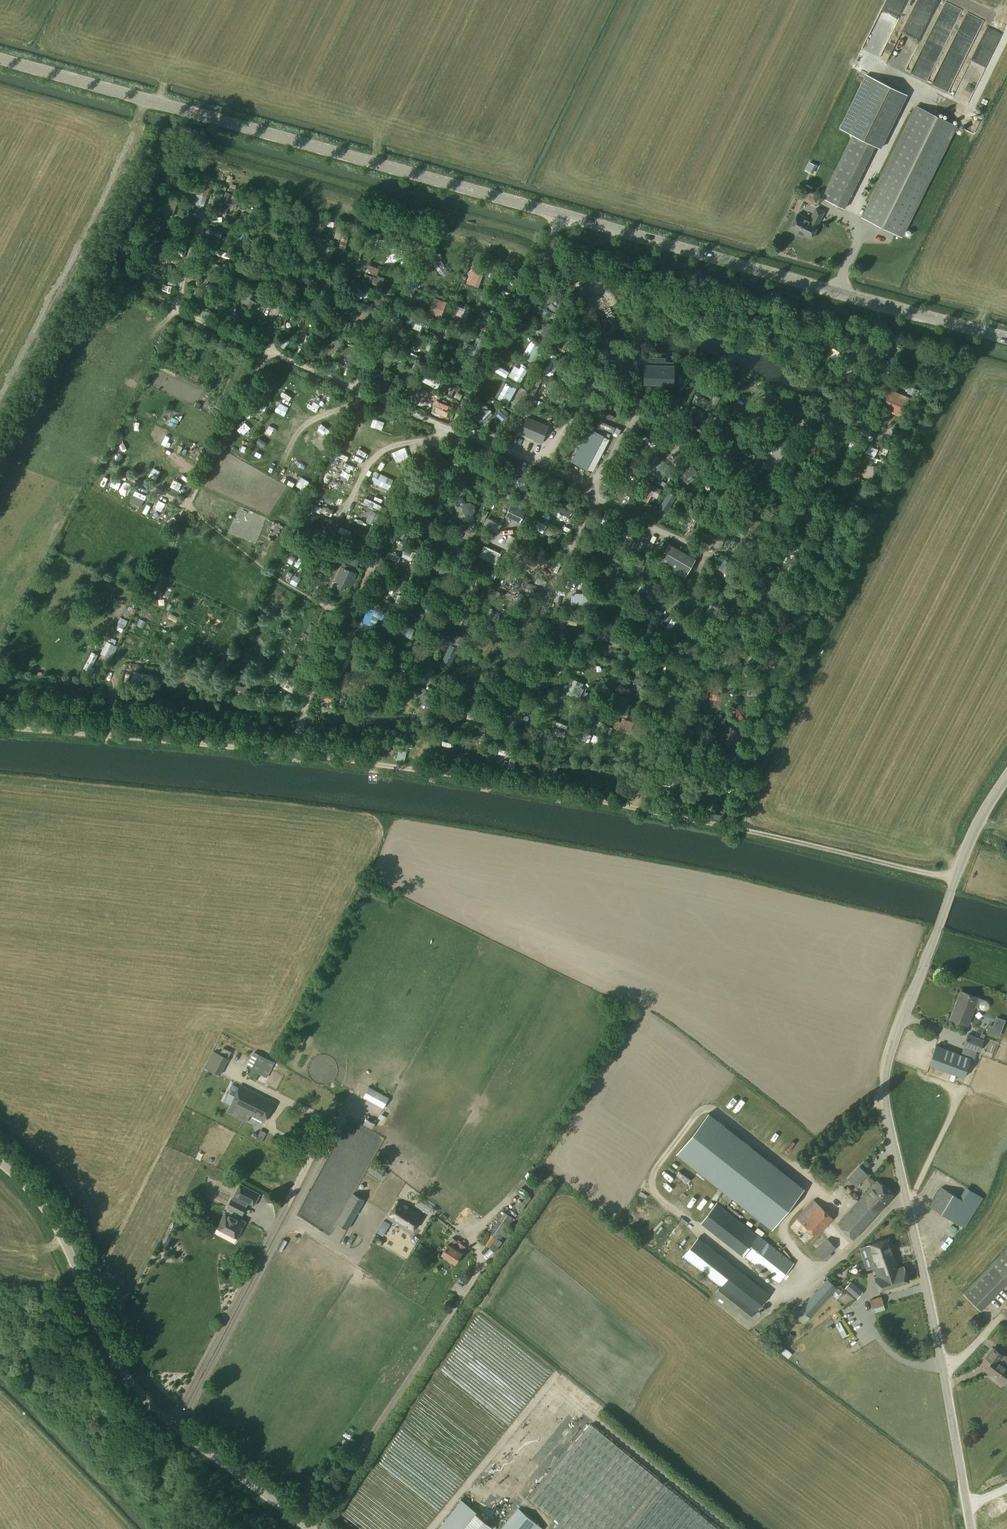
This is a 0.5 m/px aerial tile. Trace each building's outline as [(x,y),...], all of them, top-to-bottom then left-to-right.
[(915,4),(934,12),(939,0),(917,0),(915,4)] [(942,9),(955,14),(958,7),(945,2),(942,9)] [(976,90),(1006,21),(994,16),(958,99),(961,92),(966,94),(969,87),(976,90)] [(868,75),(842,128),(882,147),(908,94),(868,75)] [(958,125),(918,105),(863,217),(903,237),(958,125)] [(805,170),(813,174),(817,165),(809,162),(805,170)] [(201,173),(198,183),(210,186),(213,176),(201,173)] [(832,179),(823,197),(845,208),(854,190),(832,179)] [(791,229),(799,233),(800,231),(812,238),(819,224),(819,223),(825,211),(817,208),(814,214),(816,215),(813,220),(799,213),(791,229)] [(304,220),(291,215),(287,225),(291,227),(291,229),(296,231),(297,230),(300,231),(304,220)] [(217,235),(219,229),(210,226),(207,232),(214,235),(212,240),(219,243),(221,237),(217,235)] [(331,246),(320,241),(317,248),(328,253),(331,246)] [(367,264),(363,278),(382,285),(384,277),(377,275),(379,268),(367,264)] [(466,283),(477,286),(480,270),(469,268),(466,283)] [(354,288),(351,293),(361,297),(363,292),(354,288)] [(559,291),(556,290),(551,292),(548,294),(547,297),(550,299),(552,303),(552,308),(559,310),(563,303),(562,298),(558,295),(559,291)] [(535,312),(543,295),(536,292),(528,308),(535,312)] [(441,317),(447,301),(433,296),(427,312),(441,317)] [(551,336),(536,328),(533,333),(547,341),(551,336)] [(530,339),(522,356),(535,363),(544,346),(530,339)] [(548,375),(557,356),(552,353),(543,373),(548,375)] [(877,368),(892,373),(896,361),(881,356),(877,368)] [(508,375),(520,383),(528,370),(516,362),(508,375)] [(901,376),(917,382),(921,370),(905,365),(901,376)] [(674,367),(645,366),(644,377),(651,377),(651,383),(674,383),(674,367)] [(421,379),(437,389),(442,381),(426,372),(421,379)] [(275,381),(266,377),(254,401),(262,406),(275,381)] [(508,404),(517,388),(503,381),(495,397),(508,404)] [(431,409),(433,403),(418,397),(416,403),(431,409)] [(274,406),(286,410),(288,403),(276,399),(274,406)] [(483,402),(471,413),(478,421),(490,410),(483,402)] [(548,426),(527,417),(521,433),(535,438),(534,440),(541,443),(548,426)] [(589,429),(573,460),(587,468),(603,436),(589,429)] [(651,463),(660,469),(668,455),(660,450),(651,463)] [(369,481),(389,489),(393,479),(374,471),(369,481)] [(70,481),(67,486),(78,492),(81,486),(70,481)] [(647,485),(640,496),(646,499),(652,488),(660,493),(663,488),(651,481),(648,486),(647,485)] [(663,511),(673,495),(666,491),(657,507),(663,511)] [(462,498),(456,496),(456,505),(461,503),(465,507),(469,507),(472,512),(479,506),(473,503),(473,499),(470,495),(465,495),(462,498)] [(569,506),(558,501),(554,510),(559,513),(558,514),(563,517),(565,512),(567,513),(569,510),(567,509),(569,506)] [(44,513),(53,516),(56,508),(47,505),(44,513)] [(518,521),(523,510),(512,505),(507,516),(518,521)] [(486,517),(483,526),(498,532),(502,523),(486,517)] [(706,521),(698,538),(707,542),(705,548),(710,550),(712,545),(720,548),(728,532),(713,525),(715,522),(708,519),(706,521)] [(644,536),(640,545),(651,551),(656,541),(644,536)] [(670,544),(660,562),(686,577),(697,559),(670,544)] [(491,561),(495,550),(483,545),(479,556),(491,561)] [(411,560),(416,552),(406,546),(402,556),(411,560)] [(531,569),(537,558),(524,551),(517,565),(524,569),(525,566),(531,569)] [(350,554),(347,560),(357,566),(360,560),(350,554)] [(404,558),(394,554),(392,559),(402,563),(404,558)] [(407,571),(413,575),(419,564),(413,561),(407,571)] [(769,561),(766,566),(777,572),(780,567),(769,561)] [(356,573),(341,566),(335,580),(340,583),(338,588),(343,590),(345,585),(350,587),(356,573)] [(739,578),(724,571),(720,579),(721,582),(725,583),(728,582),(735,586),(739,578)] [(644,583),(639,593),(655,602),(660,592),(644,583)] [(792,612),(801,616),(808,601),(802,599),(801,602),(797,601),(792,612)] [(368,607),(365,623),(377,626),(381,610),(368,607)] [(110,636),(102,654),(113,659),(121,641),(110,636)] [(550,672),(561,675),(564,665),(553,662),(550,672)] [(401,670),(391,666),(387,676),(398,680),(401,670)] [(567,690),(582,694),(585,682),(571,678),(567,690)] [(477,706),(470,705),(468,717),(475,718),(475,717),(480,718),(481,713),(476,712),(477,706)] [(623,717),(621,721),(616,719),(613,728),(626,732),(630,719),(623,717)] [(733,728),(726,742),(734,746),(741,732),(733,728)] [(555,729),(554,735),(565,737),(566,731),(555,729)] [(451,751),(452,741),(443,741),(443,750),(451,751)] [(396,760),(404,761),(406,751),(398,749),(396,760)] [(987,1000),(962,991),(961,991),(963,992),(958,1005),(957,1004),(951,1019),(968,1025),(975,1006),(983,1009),(986,1009),(988,1008),(989,1005),(989,1002),(987,1000)] [(985,1031),(998,1036),(1005,1019),(995,1015),(991,1024),(988,1023),(985,1031)] [(984,1039),(969,1034),(964,1045),(979,1051),(984,1039)] [(971,1058),(936,1045),(929,1063),(964,1077),(971,1058)] [(229,1057),(214,1050),(206,1067),(221,1075),(229,1057)] [(266,1059),(254,1051),(245,1066),(255,1072),(255,1071),(258,1072),(266,1059)] [(275,1102),(241,1085),(228,1112),(247,1122),(251,1114),(265,1121),(275,1102)] [(390,1097),(369,1086),(363,1097),(384,1108),(390,1097)] [(677,1153),(772,1229),(804,1189),(708,1113),(677,1153)] [(849,1178),(857,1186),(868,1174),(860,1166),(849,1178)] [(381,1173),(371,1167),(367,1174),(377,1180),(381,1173)] [(894,1195),(878,1181),(839,1223),(855,1238),(894,1195)] [(261,1193),(241,1183),(228,1207),(229,1208),(227,1211),(226,1210),(218,1227),(218,1228),(219,1226),(238,1236),(237,1238),(238,1238),(247,1221),(237,1216),(239,1213),(243,1215),(247,1206),(248,1203),(254,1206),(261,1193)] [(977,1208),(942,1187),(930,1206),(965,1228),(977,1208)] [(364,1199),(354,1193),(337,1223),(347,1229),(364,1199)] [(795,1216),(814,1236),(833,1218),(813,1198),(795,1216)] [(422,1215),(399,1201),(389,1218),(395,1222),(396,1220),(399,1223),(399,1224),(411,1232),(422,1215)] [(794,1262),(719,1202),(703,1222),(778,1282),(794,1262)] [(515,1219),(505,1212),(501,1218),(500,1217),(489,1233),(491,1234),(484,1244),(490,1248),(497,1238),(500,1240),(515,1219)] [(457,1240),(453,1237),(442,1254),(456,1263),(463,1253),(462,1252),(466,1246),(460,1242),(461,1241),(458,1239),(457,1240)] [(736,1268),(699,1238),(684,1256),(721,1286),(716,1293),(749,1319),(767,1295),(735,1269),(736,1268)] [(837,1247),(827,1238),(814,1250),(823,1260),(825,1258),(827,1260),(832,1255),(831,1253),(837,1247)] [(868,1246),(874,1266),(883,1264),(885,1270),(900,1266),(891,1238),(868,1246)] [(1002,1253),(991,1265),(1006,1281),(1006,1257),(1002,1253)] [(883,1264),(874,1266),(877,1275),(875,1276),(880,1290),(909,1281),(904,1266),(901,1268),(900,1266),(885,1270),(883,1264)] [(838,1287),(828,1279),(801,1308),(810,1317),(838,1287)] [(856,1298),(862,1290),(849,1280),(843,1287),(856,1298)] [(885,1309),(884,1305),(881,1296),(870,1300),(874,1313),(885,1309)] [(1000,1360),(1004,1355),(994,1347),(987,1357),(992,1361),(986,1370),(1005,1384),(1006,1382),(1006,1366),(1000,1360)] [(591,1424),(530,1498),(560,1522),(554,1528),(621,1528),(660,1481),(591,1424)] [(331,1463),(321,1477),(329,1483),(339,1469),(331,1463)] [(665,1485),(629,1528),(719,1528),(665,1485)] [(519,1508),(501,1528),(532,1528),(537,1523),(519,1508)] [(476,1512),(463,1528),(490,1528),(492,1526),(476,1512)]
